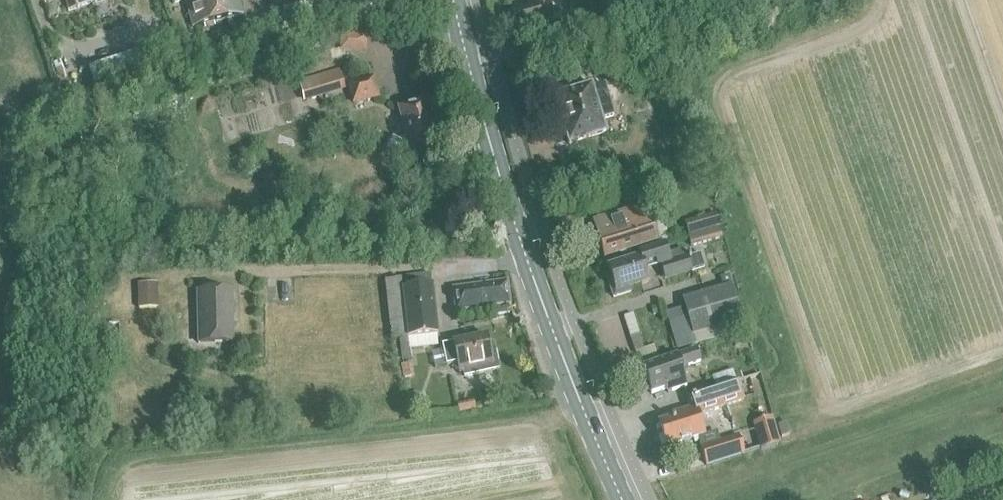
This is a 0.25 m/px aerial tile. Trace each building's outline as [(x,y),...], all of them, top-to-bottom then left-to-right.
[(77,7),(79,10),(110,0),(65,0),(69,10),(77,7)] [(195,28),(242,16),(238,0),(188,0),(195,28)] [(563,0),(527,0),(528,7),(512,10),(517,30),(554,21),(550,3),(563,0)] [(122,58),(89,68),(95,85),(127,74),(122,58)] [(316,74),(299,79),(305,100),(322,95),(316,74)] [(351,83),(355,102),(378,98),(374,77),(351,83)] [(593,86),(555,96),(569,144),(606,132),(603,120),(614,117),(605,84),(593,87),(593,86)] [(409,146),(411,152),(438,143),(427,102),(399,109),(407,137),(396,140),(392,137),(385,150),(396,157),(401,148),(409,146)] [(329,122),(331,130),(352,124),(350,116),(329,122)] [(657,240),(659,245),(668,242),(669,241),(662,217),(651,221),(647,207),(611,219),(610,217),(594,222),(605,257),(657,240)] [(716,214),(701,218),(704,230),(720,225),(716,214)] [(687,235),(690,246),(721,237),(719,227),(687,235)] [(668,242),(659,245),(659,246),(638,252),(639,260),(610,267),(617,293),(649,282),(645,271),(661,267),(666,280),(705,268),(700,253),(686,257),(683,248),(668,252),(666,244),(668,242)] [(435,335),(431,285),(431,275),(386,282),(392,339),(399,340),(401,350),(402,362),(411,361),(410,349),(438,346),(435,335)] [(158,283),(137,284),(138,309),(158,308),(158,283)] [(505,306),(507,306),(505,284),(452,290),(454,312),(489,308),(490,316),(506,314),(505,306)] [(687,317),(669,322),(676,348),(732,332),(730,323),(741,320),(736,302),(731,285),(723,288),(682,300),(684,307),(687,317)] [(234,342),(233,289),(197,290),(198,343),(234,342)] [(658,307),(651,309),(654,317),(661,315),(658,307)] [(622,316),(638,362),(657,356),(654,345),(644,348),(632,313),(622,316)] [(459,373),(464,372),(464,376),(500,368),(494,342),(489,343),(487,336),(451,344),(451,345),(443,347),(443,349),(446,364),(456,362),(459,373)] [(446,364),(443,349),(432,352),(436,366),(446,364)] [(682,369),(701,363),(698,351),(677,358),(644,369),(652,393),(666,389),(668,392),(688,386),(682,369)] [(410,362),(400,365),(403,377),(413,375),(410,362)] [(712,379),(715,388),(738,380),(735,371),(712,379)] [(744,401),(738,382),(738,380),(715,388),(712,379),(690,386),(693,397),(675,403),(676,407),(661,412),(670,437),(706,425),(703,414),(744,401)] [(422,409),(418,391),(406,394),(410,412),(422,409)] [(475,410),(474,400),(457,403),(459,413),(475,410)] [(773,417),(752,423),(760,450),(780,444),(773,417)] [(787,422),(778,425),(781,436),(790,434),(787,422)] [(700,445),(706,464),(745,452),(739,433),(700,445)]
